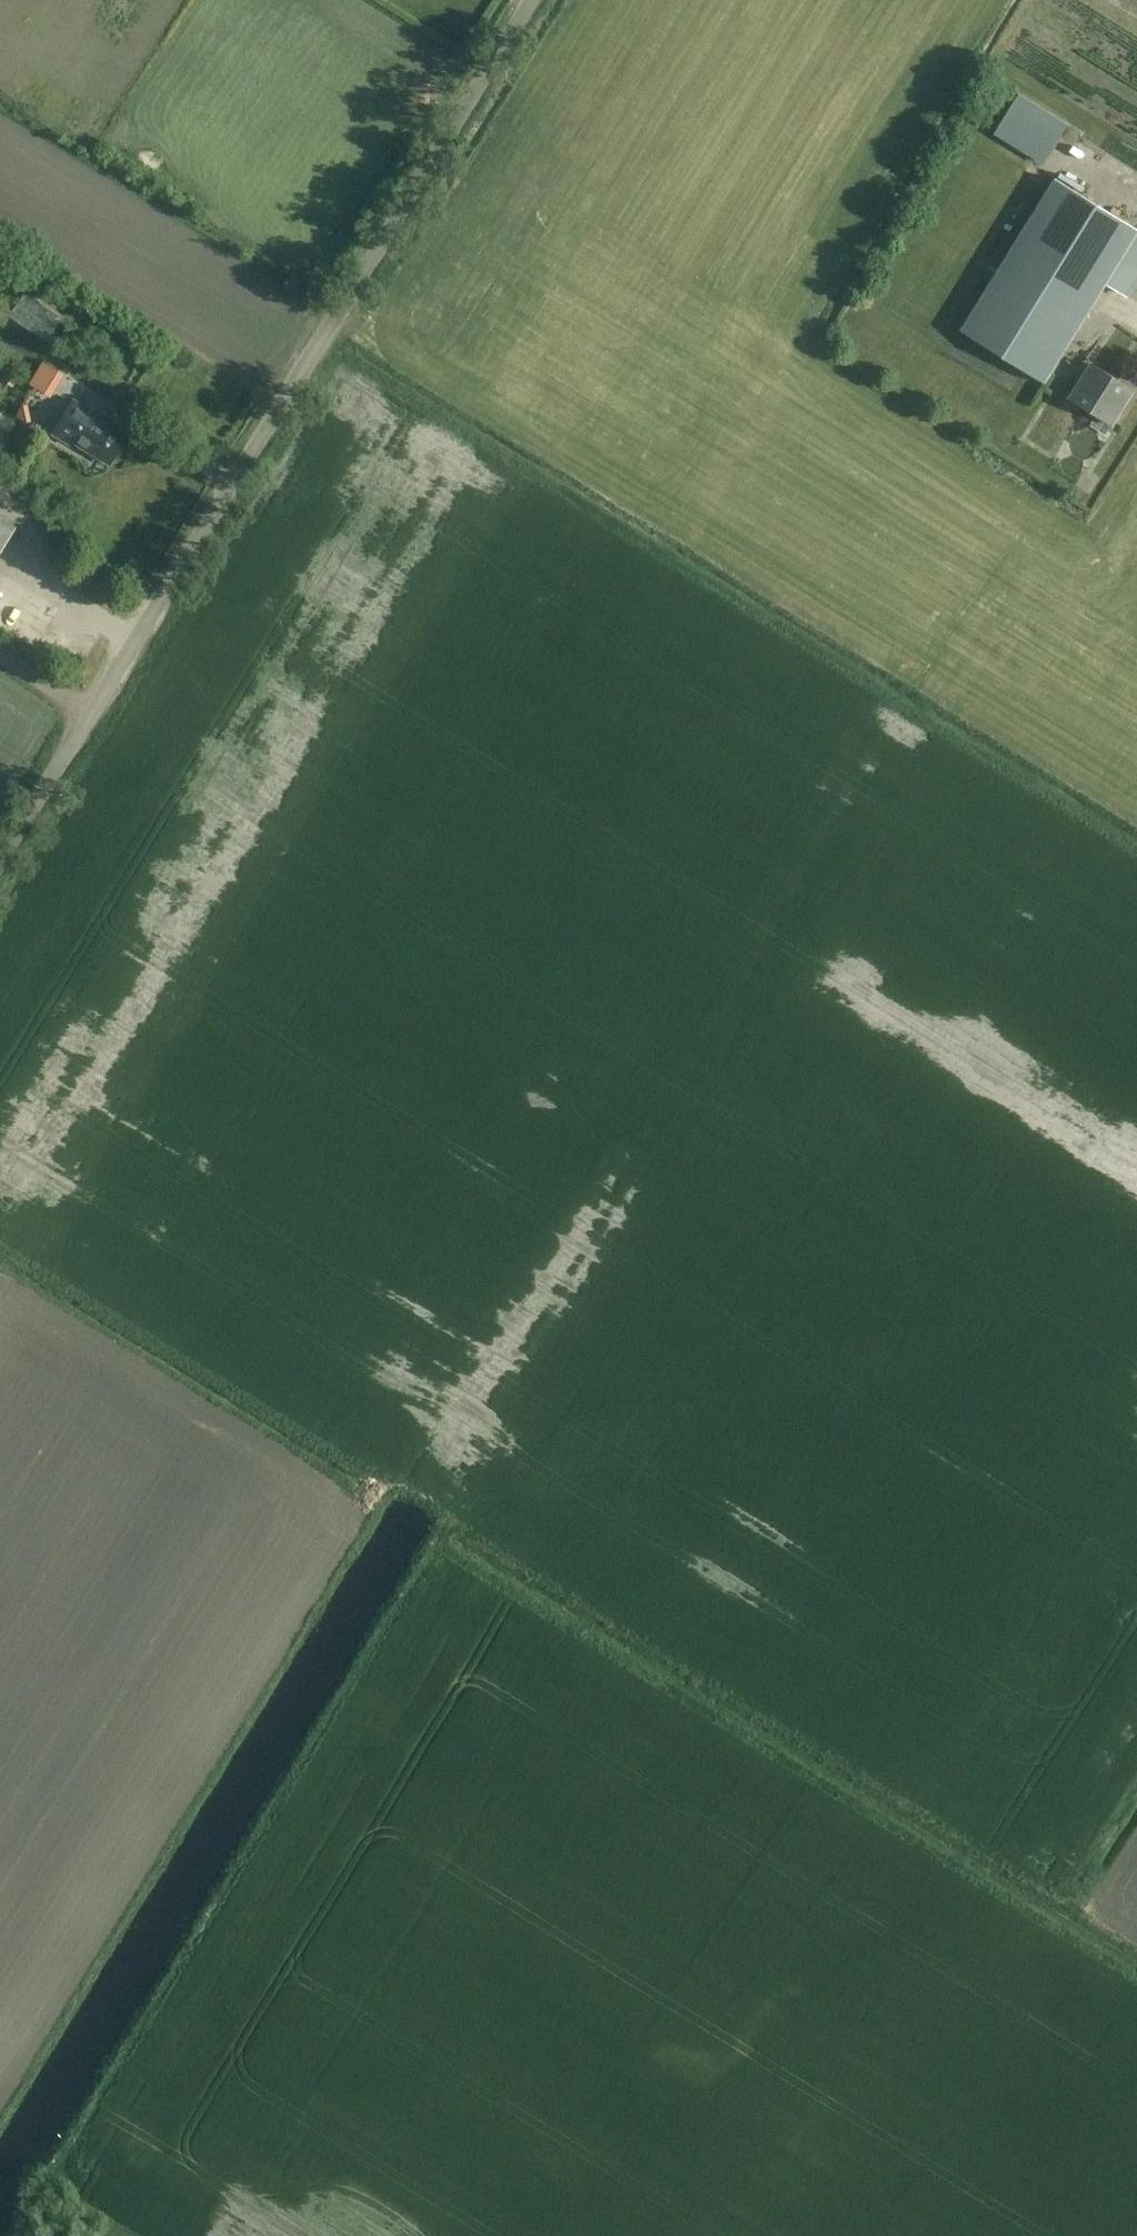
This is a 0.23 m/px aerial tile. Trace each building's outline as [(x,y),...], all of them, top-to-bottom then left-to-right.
[(1045,384),(1136,236),(1136,229),(1055,178),(960,331),(1045,384)] [(63,315),(26,289),(10,312),(48,338),(63,315)] [(1134,390),(1092,364),(1070,398),(1112,424),(1134,390)] [(111,464),(129,435),(73,400),(52,432),(71,444),(73,440),(111,464)] [(38,426),(24,417),(0,457),(0,458),(13,466),(38,426)] [(18,531),(0,520),(0,561),(18,531)]
